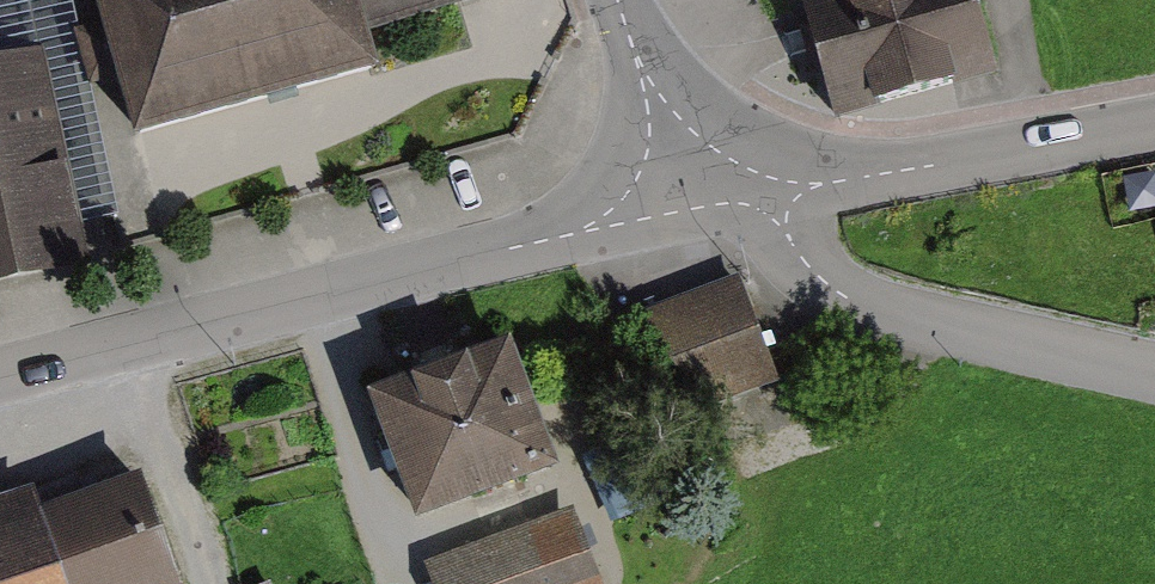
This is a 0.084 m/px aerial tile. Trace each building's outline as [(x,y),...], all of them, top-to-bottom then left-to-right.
[(0,74),(0,294),(106,273),(96,226),(127,220),(82,0),(61,0),(0,13),(0,20),(11,72),(0,74)] [(173,140),(427,69),(416,30),(523,0),(134,0),(173,140)] [(873,126),(1042,80),(1020,0),(838,0),(873,126)] [(769,290),(659,322),(688,420),(798,388),(769,290)] [(555,346),(408,393),(445,508),(592,461),(555,346)] [(0,507),(0,583),(215,583),(217,583),(183,483),(77,519),(65,485),(0,507)] [(454,562),(462,583),(626,583),(603,514),(454,562)]
